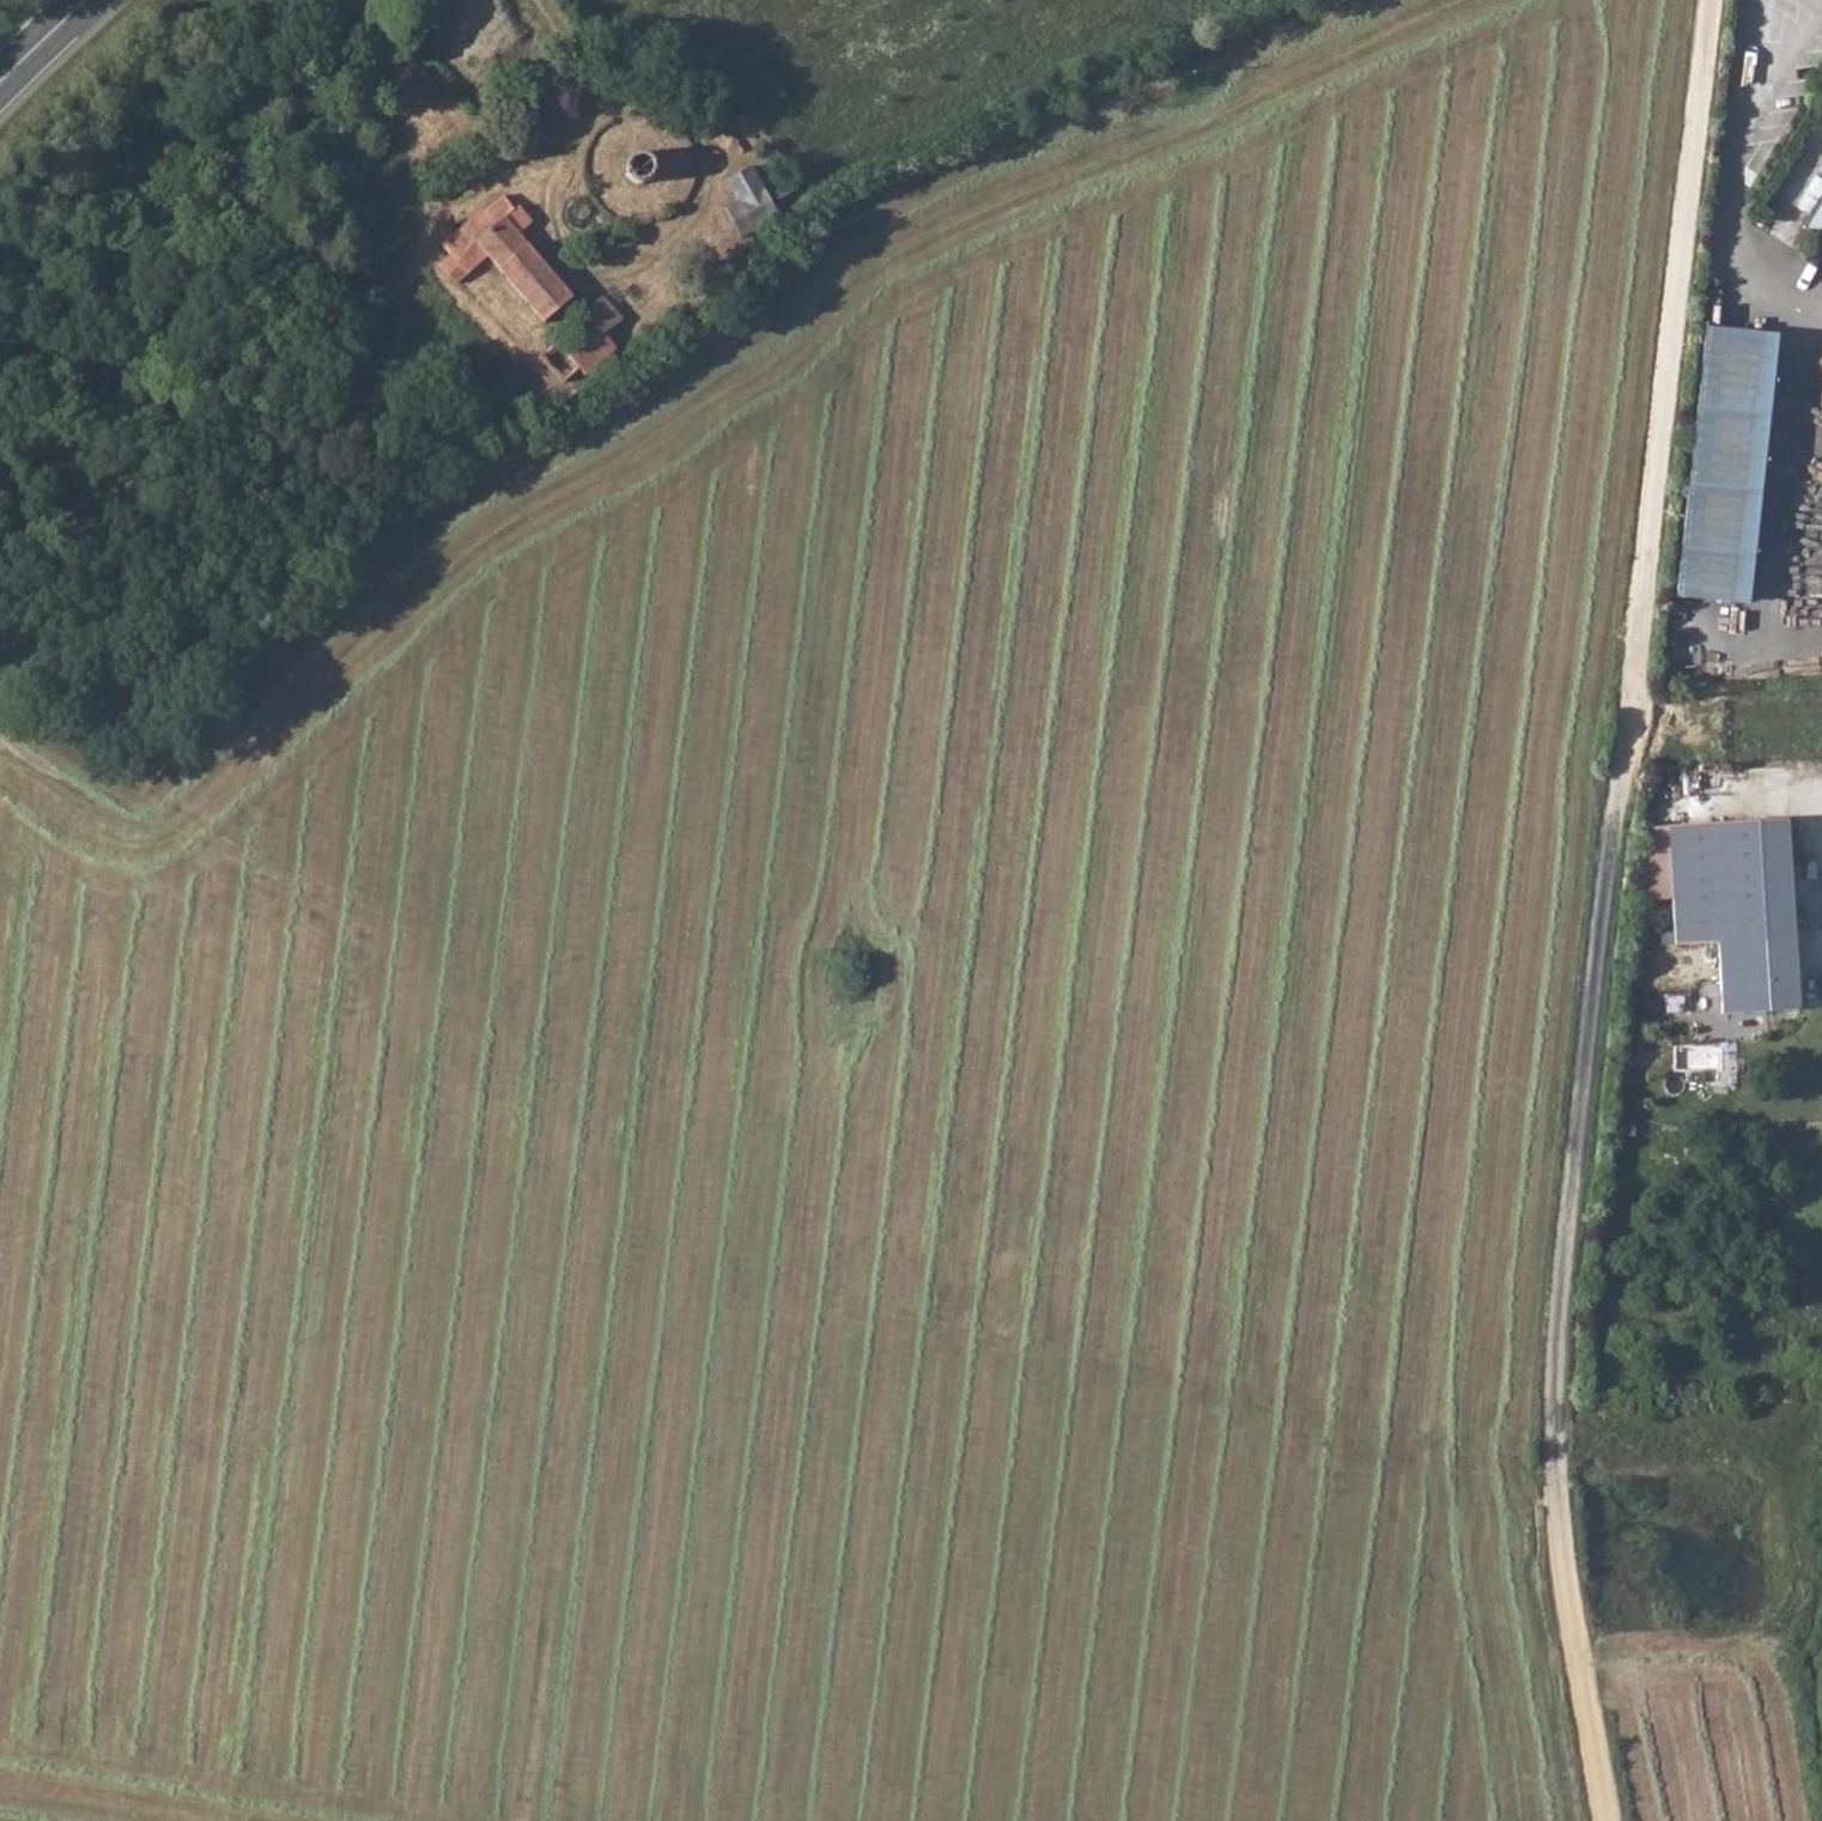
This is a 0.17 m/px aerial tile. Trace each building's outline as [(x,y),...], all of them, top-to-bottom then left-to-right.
[(664,177),(664,173),(663,169),(662,166),(659,163),(656,160),(653,158),(649,157),(645,157),(641,158),(637,159),(634,161),(631,164),(630,168),(629,172),(628,176),(629,180),(631,183),(633,187),(636,189),(640,191),(643,192),(647,192),(651,191),(655,190),(658,188),(661,185),(663,181),(664,177)] [(785,218),(755,165),(729,179),(738,194),(716,206),(737,239),(785,218)] [(457,234),(443,246),(468,272),(490,254),(540,316),(546,331),(536,337),(544,347),(541,354),(564,381),(585,374),(581,364),(612,350),(597,329),(614,317),(598,294),(580,307),(508,217),(517,211),(504,194),(454,228),(457,234)] [(1708,321),(1678,593),(1735,599),(1765,327),(1708,321)] [(1787,823),(1668,830),(1676,949),(1720,946),(1724,1017),(1799,1012),(1787,823)]
